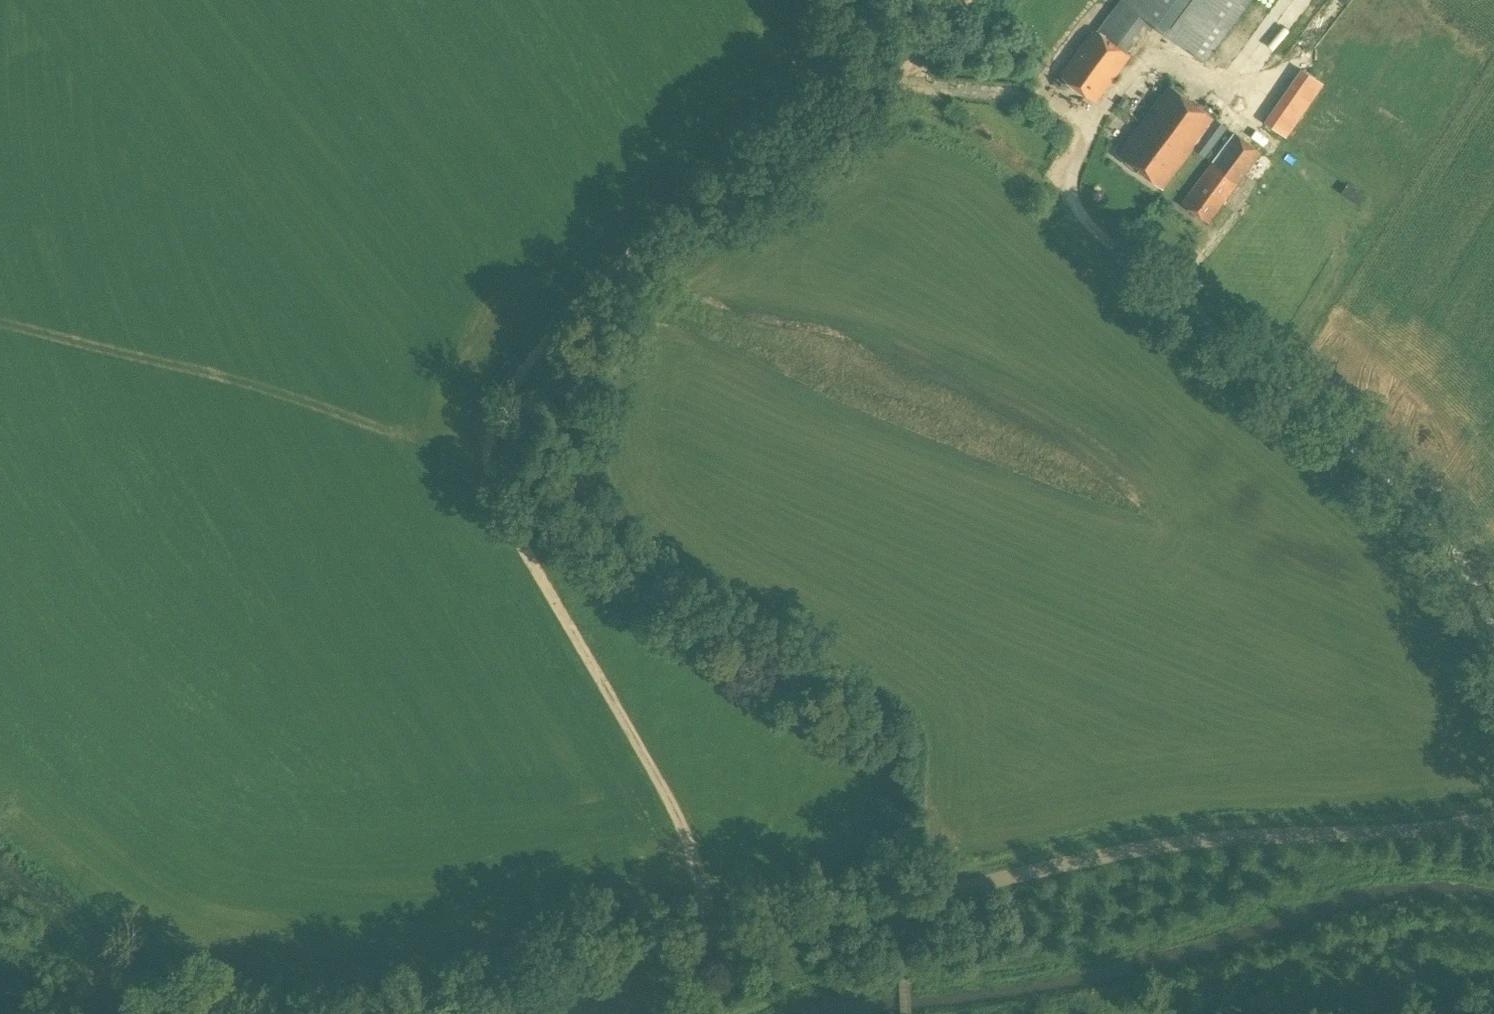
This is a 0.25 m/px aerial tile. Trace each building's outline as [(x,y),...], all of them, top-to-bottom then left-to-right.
[(1251,0),(1119,0),(1096,30),(1093,28),(1058,75),(1095,103),(1130,55),(1129,54),(1151,23),(1170,38),(1183,47),(1204,62),(1251,0)] [(1286,137),(1323,84),(1302,69),(1265,121),(1286,137)] [(1199,152),(1221,123),(1169,85),(1118,153),(1163,186),(1193,147),(1199,152)] [(1129,101),(1123,96),(1118,102),(1125,107),(1129,101)] [(1209,221),(1237,183),(1260,152),(1221,123),(1199,152),(1213,161),(1183,202),(1209,221)]
